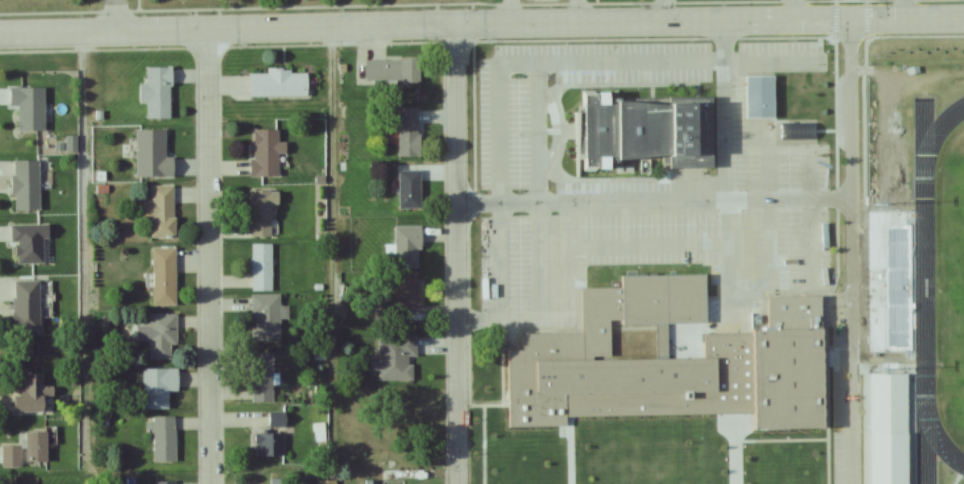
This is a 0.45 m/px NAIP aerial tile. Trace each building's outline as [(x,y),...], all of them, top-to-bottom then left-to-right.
[(365,60),(365,84),(420,84),(420,59),(365,60)] [(140,104),(147,104),(147,120),(171,120),(171,68),(146,68),(146,84),(140,84),(140,104)] [(249,98),(308,98),(308,71),(267,71),(267,74),(249,74),(249,98)] [(747,76),(773,76),(776,119),(747,120),(747,76)] [(43,88),(10,88),(10,106),(19,106),(19,132),(43,132),(43,88)] [(713,97),(715,168),(671,170),(672,157),(623,161),(614,161),(615,171),(585,170),(587,94),(612,95),(612,100),(620,102),(673,106),(694,105),(694,99),(713,97)] [(419,108),(399,108),(399,157),(419,157),(419,108)] [(136,177),(174,177),(174,158),(165,158),(165,130),(136,130),(136,177)] [(278,177),(278,153),(286,153),(286,143),(279,143),(279,130),(252,130),(252,177),(278,177)] [(40,210),(40,161),(13,161),(13,210),(40,210)] [(421,171),(399,171),(399,210),(421,210),(421,171)] [(175,186),(152,186),(152,202),(142,202),(142,220),(151,220),(151,238),(175,238),(175,186)] [(251,191),(251,237),(271,237),(271,191),(251,191)] [(894,217),(894,316),(913,316),(913,217),(894,217)] [(12,225),(12,265),(48,264),(47,224),(12,225)] [(395,269),(420,269),(420,226),(395,226),(395,269)] [(271,291),(271,244),(251,244),(251,291),(271,291)] [(153,306),(175,306),(175,248),(153,248),(153,306)] [(706,276),(623,276),(623,288),(582,289),(583,334),(522,336),(524,351),(509,352),(510,428),(565,427),(566,417),(723,414),(724,438),(752,437),(752,431),(827,430),(821,297),(770,298),(771,331),(755,332),(751,334),(704,336),(706,345),(713,345),(717,359),(613,359),(610,321),(624,321),(624,326),(656,326),(657,345),(666,344),(667,335),(692,332),(692,325),(706,325),(706,276)] [(399,319),(409,319),(409,309),(422,309),(422,280),(399,280),(399,319)] [(40,282),(13,282),(13,332),(40,332),(40,282)] [(251,295),(251,342),(280,342),(280,295),(251,295)] [(150,359),(175,359),(175,314),(150,314),(150,359)] [(895,358),(910,358),(910,320),(895,320),(895,358)] [(416,336),(379,336),(379,380),(412,380),(412,357),(416,357),(416,336)] [(251,403),(273,403),(273,353),(251,353),(251,403)] [(168,392),(177,392),(177,369),(143,369),(143,410),(168,410),(168,392)] [(14,413),(46,413),(46,404),(53,404),(53,387),(43,387),(43,374),(24,374),(24,392),(13,392),(14,413)] [(895,381),(880,381),(880,416),(895,416),(895,381)] [(414,393),(394,393),(394,418),(414,418),(414,393)] [(255,433),(255,457),(285,457),(285,412),(268,412),(268,433),(255,433)] [(153,463),(175,463),(175,417),(153,417),(153,463)] [(903,431),(904,483),(867,483),(866,432),(903,431)] [(48,433),(26,433),(26,464),(48,464),(48,433)] [(2,467),(21,467),(21,446),(2,446),(2,467)] [(396,472),(386,472),(386,480),(396,480),(396,472)]
